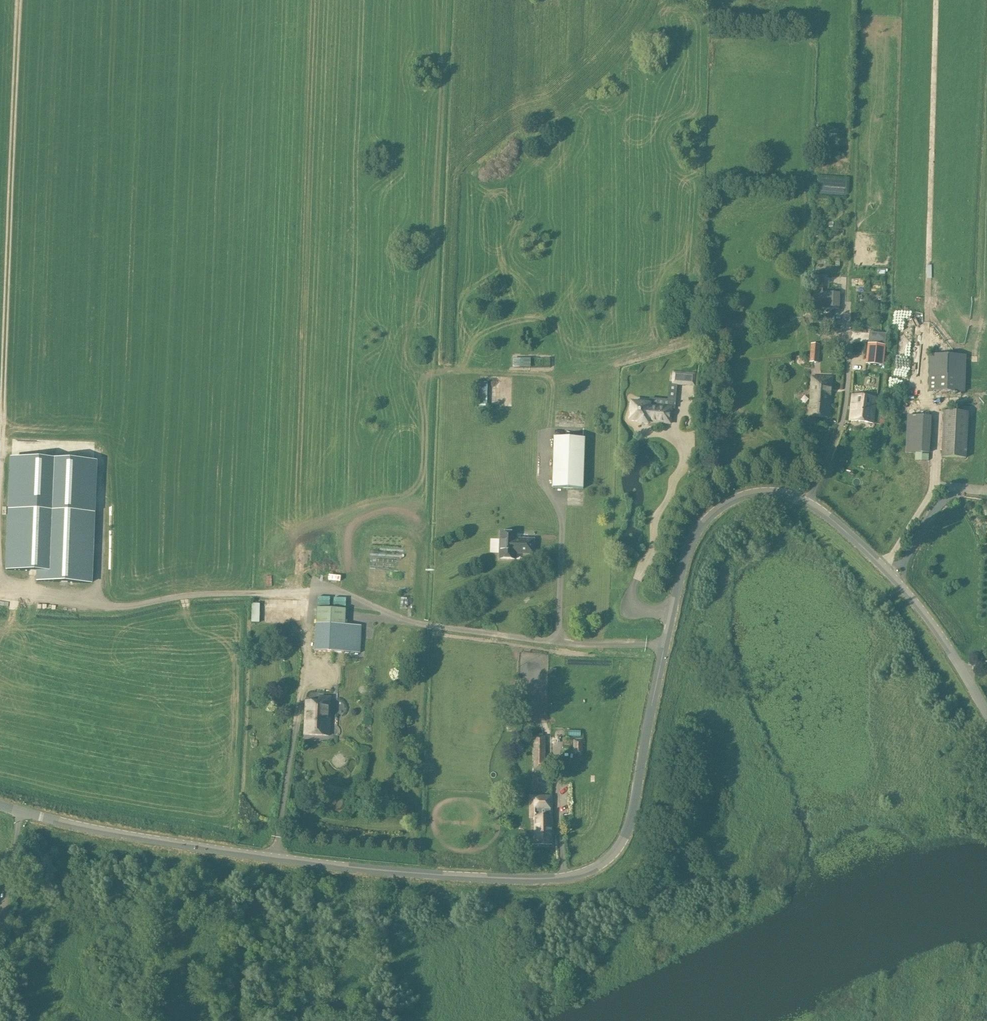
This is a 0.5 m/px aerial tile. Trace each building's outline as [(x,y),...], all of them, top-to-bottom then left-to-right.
[(840,293),(827,292),(827,309),(840,310),(840,293)] [(914,336),(914,324),(923,325),(923,313),(899,313),(898,336),(914,336)] [(812,344),(811,362),(819,363),(820,345),(812,344)] [(868,344),(866,364),(883,366),(886,346),(868,344)] [(965,356),(931,355),(930,391),(963,392),(965,356)] [(687,373),(674,372),(672,384),(685,386),(687,373)] [(809,416),(829,418),(832,378),(812,377),(809,416)] [(876,397),(866,396),(852,395),(849,420),(873,423),(876,397)] [(632,402),(630,421),(638,422),(638,423),(648,424),(648,422),(649,419),(659,420),(659,423),(670,424),(672,409),(649,406),(649,404),(632,402)] [(971,458),(973,411),(946,410),(944,457),(971,458)] [(908,415),(906,452),(916,453),(929,453),(931,417),(931,416),(908,415)] [(583,488),(585,439),(555,438),(553,487),(583,488)] [(9,509),(7,570),(38,572),(37,582),(90,584),(94,462),(11,459),(9,509)] [(534,540),(516,539),(516,533),(501,533),(500,542),(502,542),(502,549),(500,549),(500,558),(515,559),(516,552),(522,552),(522,553),(533,554),(534,540)] [(493,539),(491,551),(499,552),(500,545),(496,545),(496,540),(493,539)] [(348,608),(349,597),(319,596),(319,607),(348,608)] [(262,622),(262,603),(255,603),(254,622),(262,622)] [(316,624),(315,651),(344,652),(360,653),(360,644),(360,632),(361,625),(346,625),(346,609),(317,608),(317,624),(316,624)] [(329,736),(331,696),(320,695),(319,701),(306,701),(304,735),(329,736)] [(534,736),(533,771),(550,771),(550,759),(546,759),(546,736),(534,736)] [(583,755),(583,750),(583,740),(574,739),(573,755),(583,755)] [(516,746),(516,747),(516,749),(517,750),(518,751),(519,751),(521,752),(522,751),(523,751),(524,750),(525,748),(525,747),(525,746),(524,744),(523,743),(522,743),(521,743),(519,743),(518,743),(517,744),(516,746)] [(553,805),(535,805),(535,819),(535,844),(553,844),(552,817),(553,817),(553,805)]
